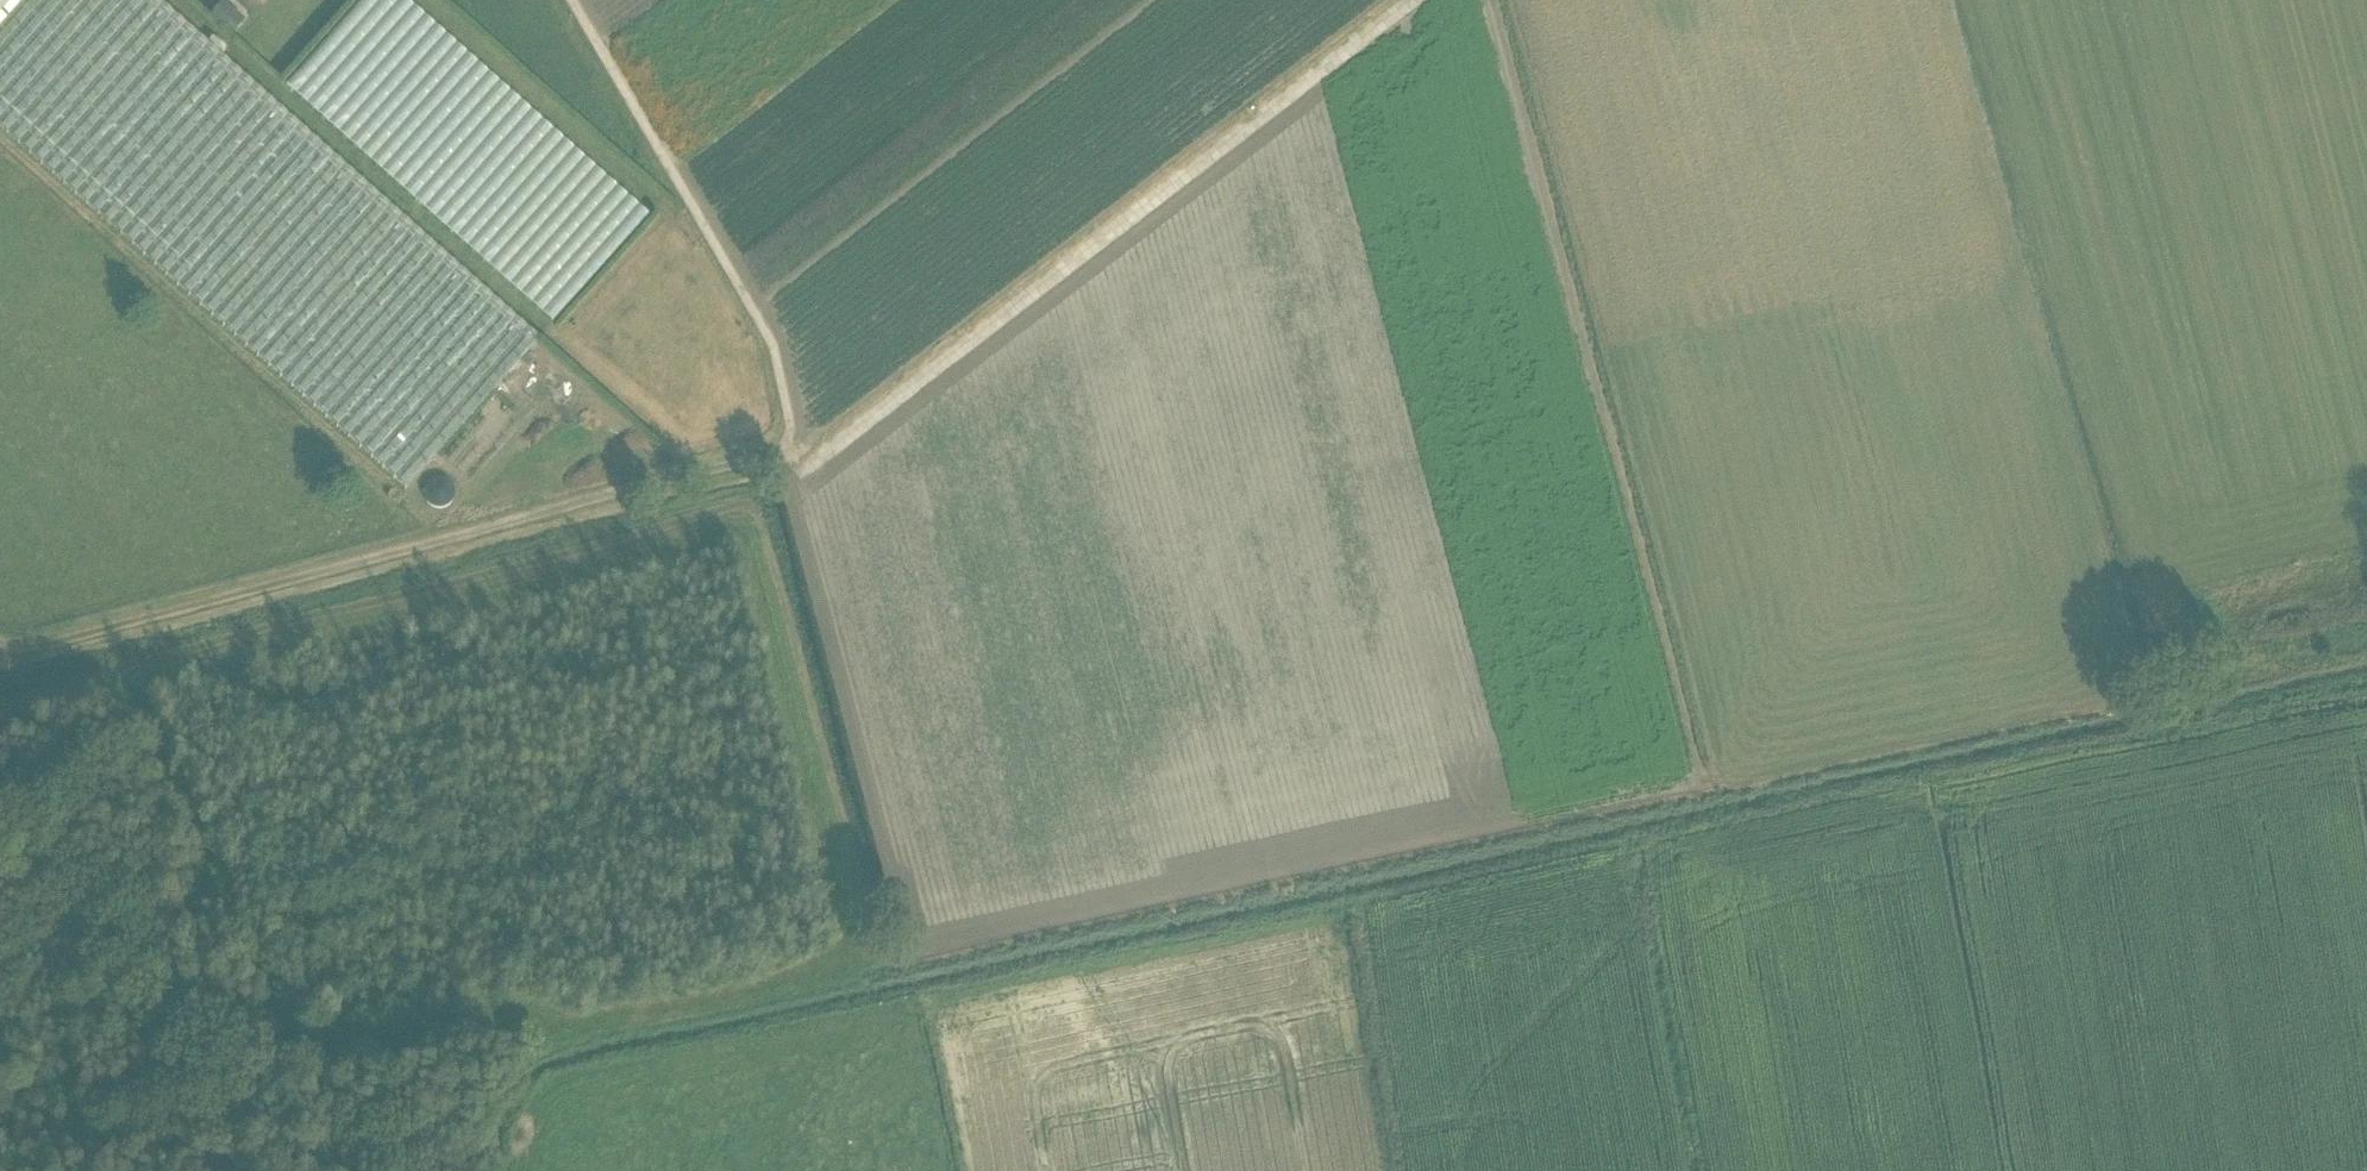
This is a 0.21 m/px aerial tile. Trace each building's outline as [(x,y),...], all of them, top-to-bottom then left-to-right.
[(407,489),(538,341),(539,340),(158,0),(0,0),(0,127),(407,489)] [(219,5),(210,16),(232,35),(241,25),(219,5)] [(300,91),(298,95),(384,170),(391,155),(387,144),(392,131),(408,114),(412,127),(420,130),(423,122),(423,123),(441,117),(433,93),(431,92),(427,80),(423,81),(413,73),(408,85),(406,84),(402,94),(409,100),(403,114),(395,116),(391,125),(385,106),(382,107),(364,91),(358,75),(353,73),(340,62),(329,57),(300,91)] [(546,311),(560,328),(579,312),(566,295),(546,311)] [(2187,754),(2188,765),(2209,763),(2207,752),(2187,754)]
